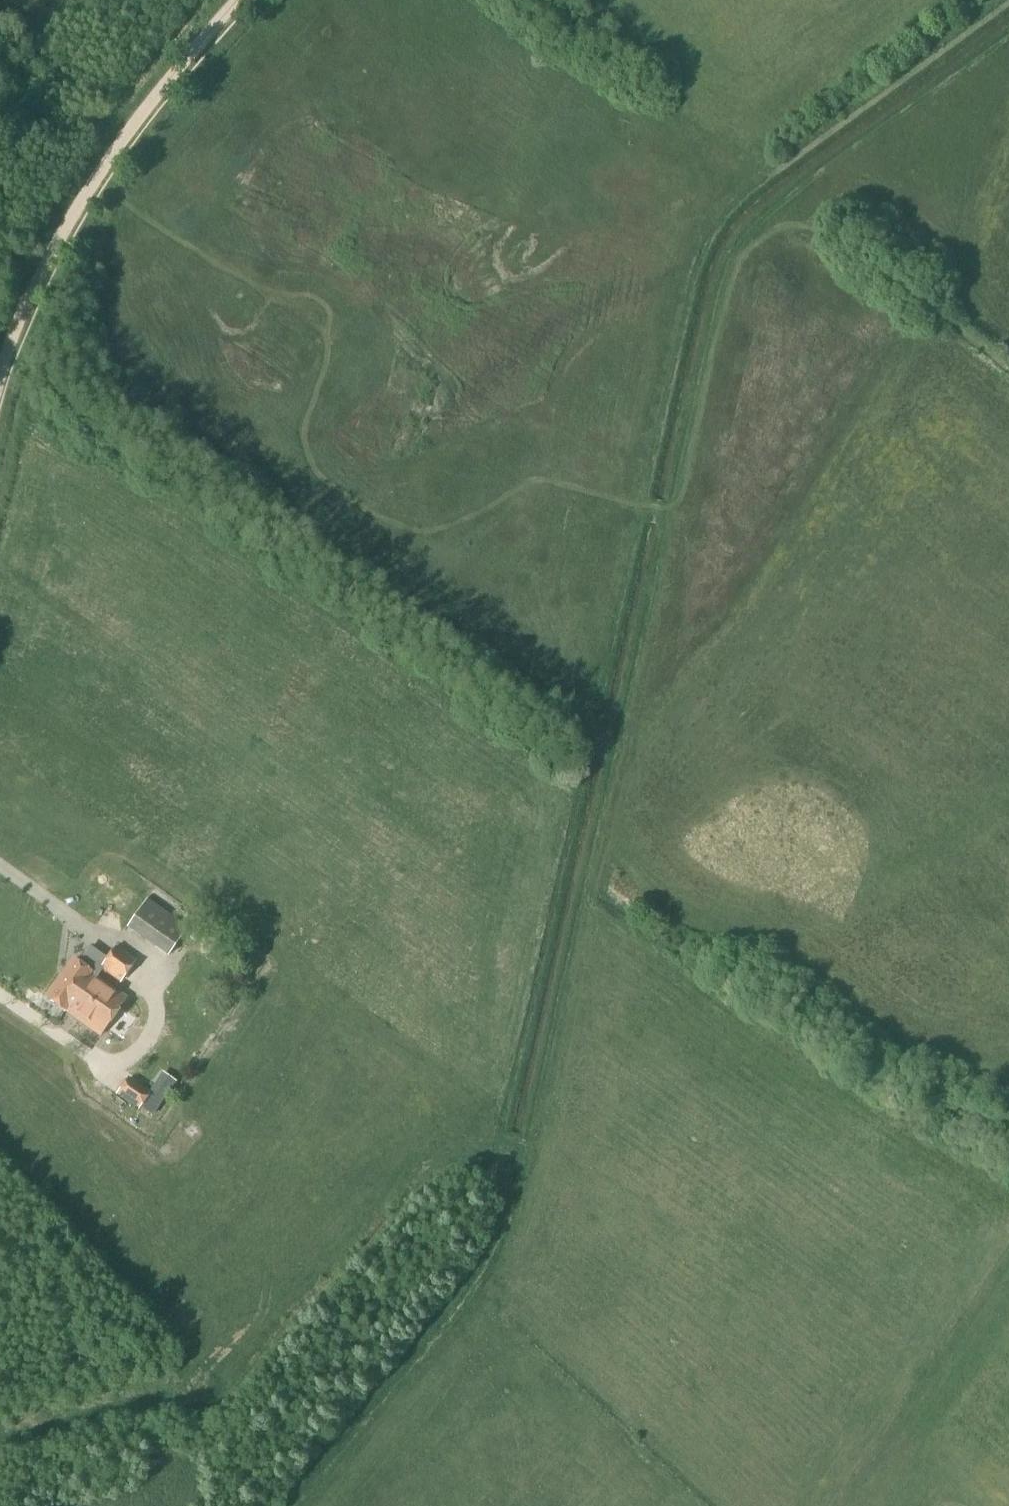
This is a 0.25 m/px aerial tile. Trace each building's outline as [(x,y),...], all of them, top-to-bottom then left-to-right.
[(128,928),(167,956),(187,929),(147,901),(128,928)] [(73,960),(46,999),(64,1012),(65,1011),(100,1036),(126,1000),(95,978),(101,968),(108,959),(88,945),(76,962),(73,960)] [(101,968),(120,982),(134,962),(115,949),(108,959),(101,968)] [(140,1110),(152,1118),(176,1083),(161,1073),(148,1092),(127,1078),(114,1096),(138,1112),(140,1110)]
